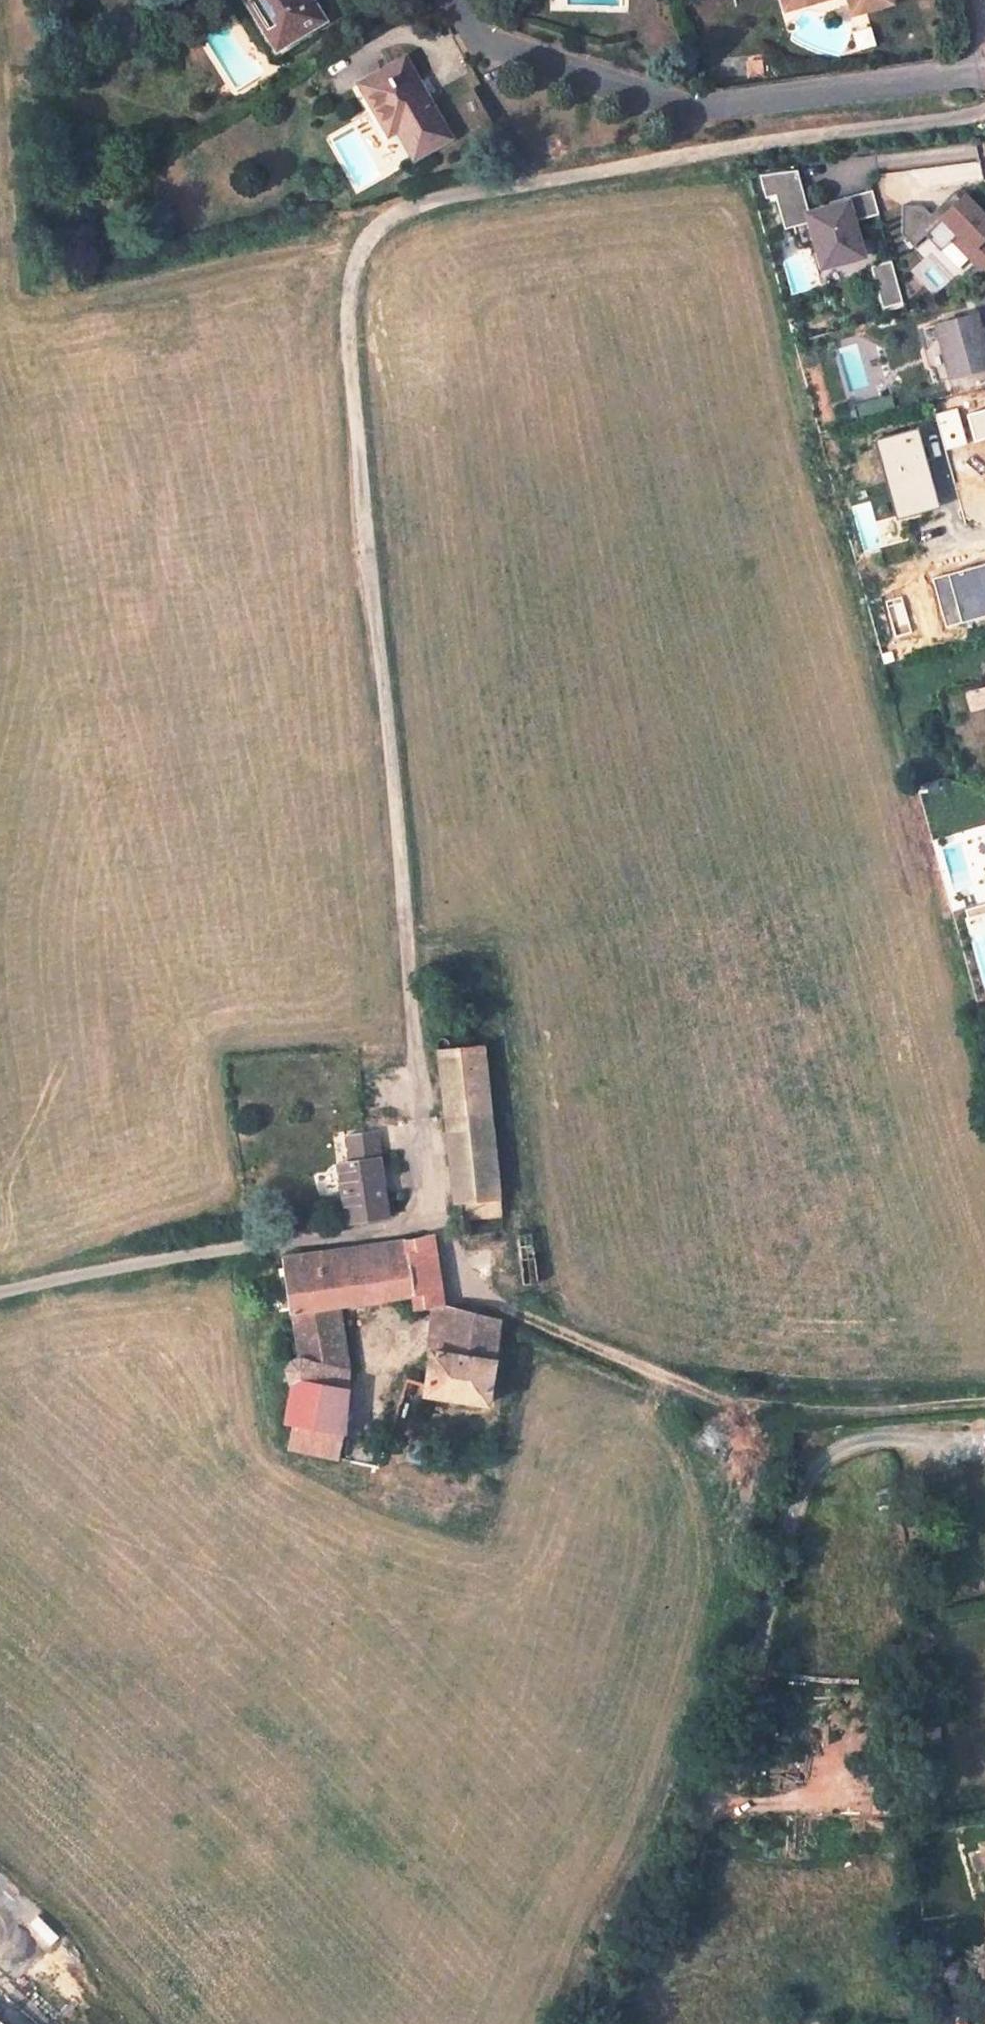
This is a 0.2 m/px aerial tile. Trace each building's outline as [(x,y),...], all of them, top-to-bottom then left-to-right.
[(310,0),(252,0),(280,45),(322,19),(310,0)] [(857,10),(891,0),(854,0),(857,10)] [(405,51),(359,81),(386,122),(398,114),(422,155),(458,132),(405,51)] [(403,123),(398,114),(386,122),(391,130),(403,123)] [(901,194),(979,183),(973,142),(879,155),(882,176),(898,174),(901,194)] [(930,215),(951,238),(937,251),(966,281),(984,263),(984,217),(959,188),(930,215)] [(899,198),(828,194),(826,244),(859,246),(860,254),(907,256),(908,226),(899,226),(899,198)] [(899,226),(908,226),(910,198),(899,198),(899,226)] [(876,311),(898,305),(887,260),(865,265),(876,311)] [(984,367),(984,366),(974,310),(921,321),(932,377),(984,367)] [(973,454),(981,485),(984,484),(984,451),(973,454)] [(483,1071),(480,1043),(434,1048),(438,1077),(483,1071)] [(495,1189),(483,1071),(438,1077),(450,1193),(462,1192),(495,1189)] [(378,1156),(334,1162),(344,1223),(387,1216),(378,1156)] [(497,1207),(495,1189),(462,1192),(464,1209),(497,1207)] [(520,1223),(525,1246),(540,1243),(537,1220),(520,1223)] [(340,1304),(419,1294),(421,1304),(445,1300),(449,1300),(434,1233),(410,1237),(412,1253),(390,1257),(388,1240),(324,1249),(286,1255),(294,1308),(318,1306),(340,1304)] [(390,1257),(412,1253),(410,1237),(388,1240),(390,1257)] [(540,1243),(525,1246),(530,1272),(546,1269),(540,1243)] [(445,1300),(436,1351),(449,1354),(450,1351),(460,1353),(462,1345),(457,1344),(459,1333),(479,1335),(483,1310),(449,1300),(445,1300)] [(318,1343),(348,1339),(340,1304),(318,1306),(318,1322),(302,1324),(303,1334),(306,1355),(318,1355),(318,1343)] [(285,1310),(290,1337),(303,1334),(302,1324),(318,1322),(318,1306),(294,1308),(285,1310)] [(449,1354),(436,1351),(428,1387),(491,1399),(507,1317),(483,1310),(479,1335),(459,1333),(457,1344),(462,1345),(460,1353),(450,1351),(449,1354)] [(348,1339),(318,1343),(318,1355),(306,1355),(302,1355),(298,1358),(296,1359),(294,1363),(292,1367),(293,1371),(298,1384),(297,1399),(316,1403),(314,1426),(339,1431),(340,1429),(353,1361),(348,1339)] [(418,1375),(410,1373),(407,1382),(416,1384),(418,1375)] [(339,1431),(314,1426),(300,1423),(296,1445),(323,1450),(339,1431)] [(389,1445),(377,1443),(373,1459),(385,1462),(389,1445)] [(982,1893),(984,1893),(984,1836),(969,1840),(982,1893)]
